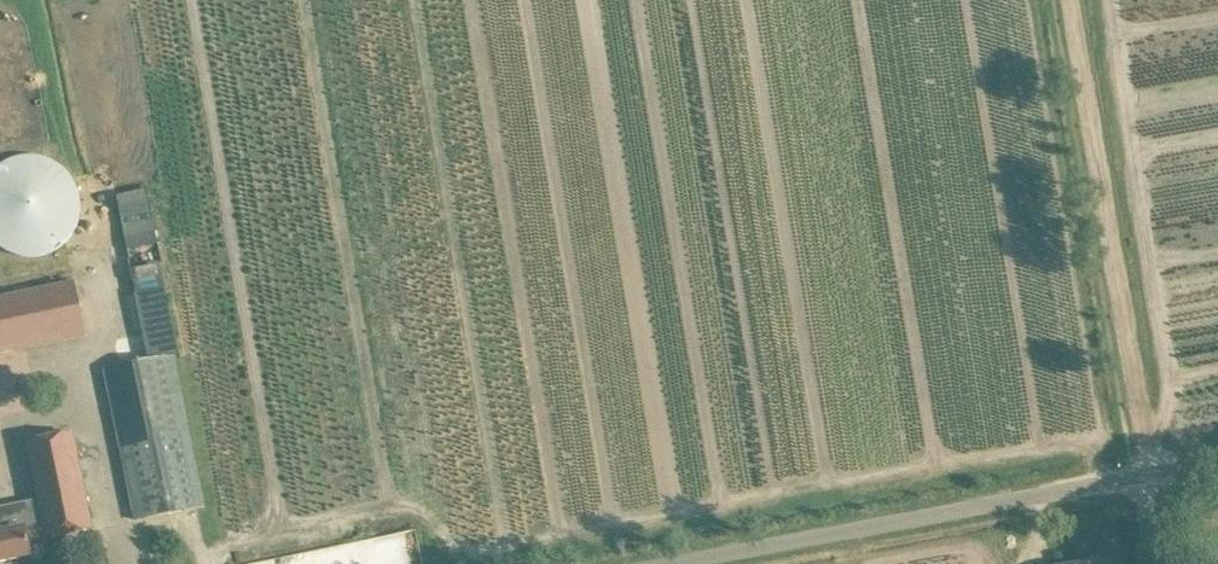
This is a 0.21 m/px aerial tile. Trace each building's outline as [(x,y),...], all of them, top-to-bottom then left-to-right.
[(1,248),(4,250),(8,252),(12,254),(17,255),(21,256),(26,257),(30,257),(35,257),(39,256),(43,255),(48,253),(52,252),(56,250),(59,247),(63,245),(66,241),(69,238),(72,235),(74,231),(76,227),(78,223),(79,218),(80,214),(81,209),(81,205),(81,201),(80,196),(79,192),(78,188),(76,184),(74,180),(71,176),(69,172),(66,169),(62,166),(59,164),(55,161),(51,159),(47,158),(43,156),(38,155),(34,155),(29,155),(25,155),(21,155),(16,156),(12,158),(8,159),(4,162),(0,164),(0,247),(1,248)] [(155,218),(124,224),(126,236),(157,230),(155,218)] [(86,334),(75,282),(0,297),(0,352),(86,334)] [(107,368),(132,496),(137,519),(205,506),(174,354),(107,368)] [(0,531),(0,561),(32,555),(29,541),(93,528),(74,432),(29,441),(45,522),(0,531)]
